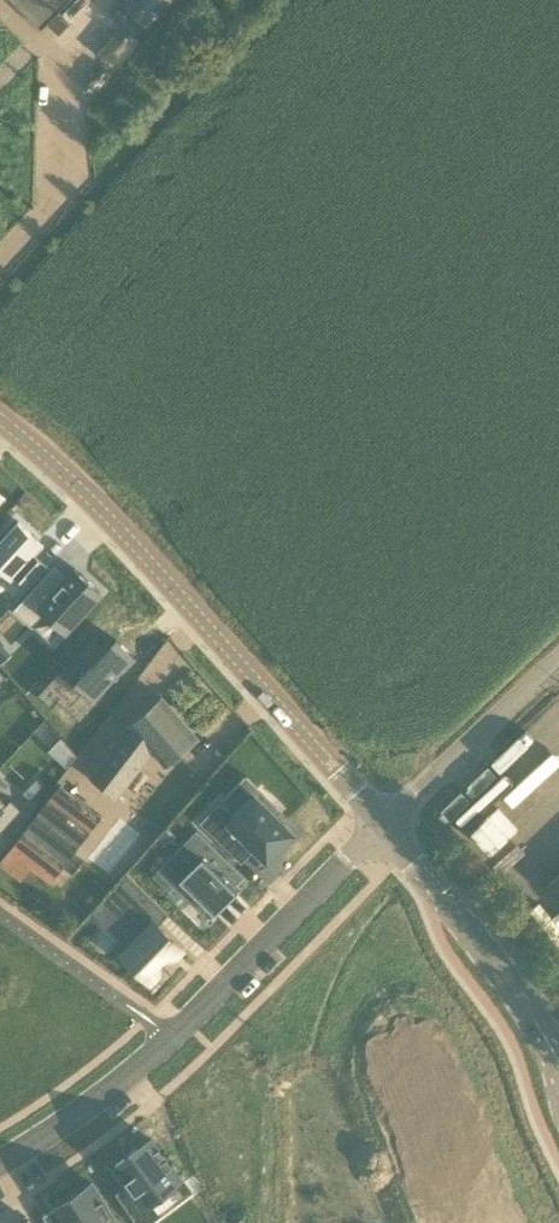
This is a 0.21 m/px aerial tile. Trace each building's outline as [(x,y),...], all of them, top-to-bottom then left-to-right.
[(42,29),(69,0),(11,0),(42,29)] [(120,5),(146,29),(174,0),(124,0),(120,5)] [(0,541),(0,568),(12,579),(15,575),(29,587),(48,566),(35,554),(44,544),(23,525),(18,521),(0,541)] [(51,571),(15,609),(32,625),(45,611),(65,629),(101,591),(83,575),(77,570),(75,567),(68,576),(62,581),(51,571)] [(94,633),(38,694),(52,707),(61,697),(70,706),(85,689),(95,698),(134,656),(116,639),(110,647),(94,633)] [(131,724),(90,777),(117,797),(146,760),(137,750),(146,742),(153,750),(166,765),(198,737),(162,696),(130,723),(131,724)] [(535,798),(507,769),(497,778),(483,762),(439,804),(481,849),(535,798)] [(60,784),(10,848),(28,862),(52,881),(78,847),(68,840),(92,808),(60,784)] [(223,799),(203,819),(244,860),(258,846),(265,852),(271,846),(278,852),(279,851),(278,849),(297,830),(280,813),(275,809),(279,804),(265,790),(261,795),(259,793),(239,814),(223,799)] [(1,832),(22,810),(11,799),(3,807),(0,805),(0,831),(1,832)] [(177,850),(158,869),(174,885),(173,885),(175,887),(181,880),(207,906),(201,912),(202,913),(224,890),(231,897),(236,891),(237,892),(242,886),(238,883),(245,876),(197,829),(196,830),(182,845),(181,845),(176,850),(177,850)] [(127,872),(92,911),(103,922),(113,910),(132,929),(121,940),(115,947),(150,981),(161,969),(164,972),(173,963),(170,960),(181,949),(156,925),(168,913),(127,872)] [(550,883),(558,892),(558,874),(550,883)] [(115,1164),(130,1183),(126,1186),(116,1193),(137,1222),(147,1222),(156,1217),(148,1207),(185,1180),(183,1177),(181,1174),(178,1176),(170,1165),(173,1163),(171,1162),(169,1164),(165,1159),(168,1157),(167,1156),(164,1158),(162,1154),(165,1152),(164,1151),(161,1153),(158,1148),(160,1146),(159,1145),(157,1147),(150,1139),(137,1149),(120,1161),(118,1158),(118,1159),(120,1161),(115,1164)] [(64,1222),(117,1222),(92,1183),(71,1196),(72,1197),(73,1199),(59,1207),(68,1221),(64,1222)]
